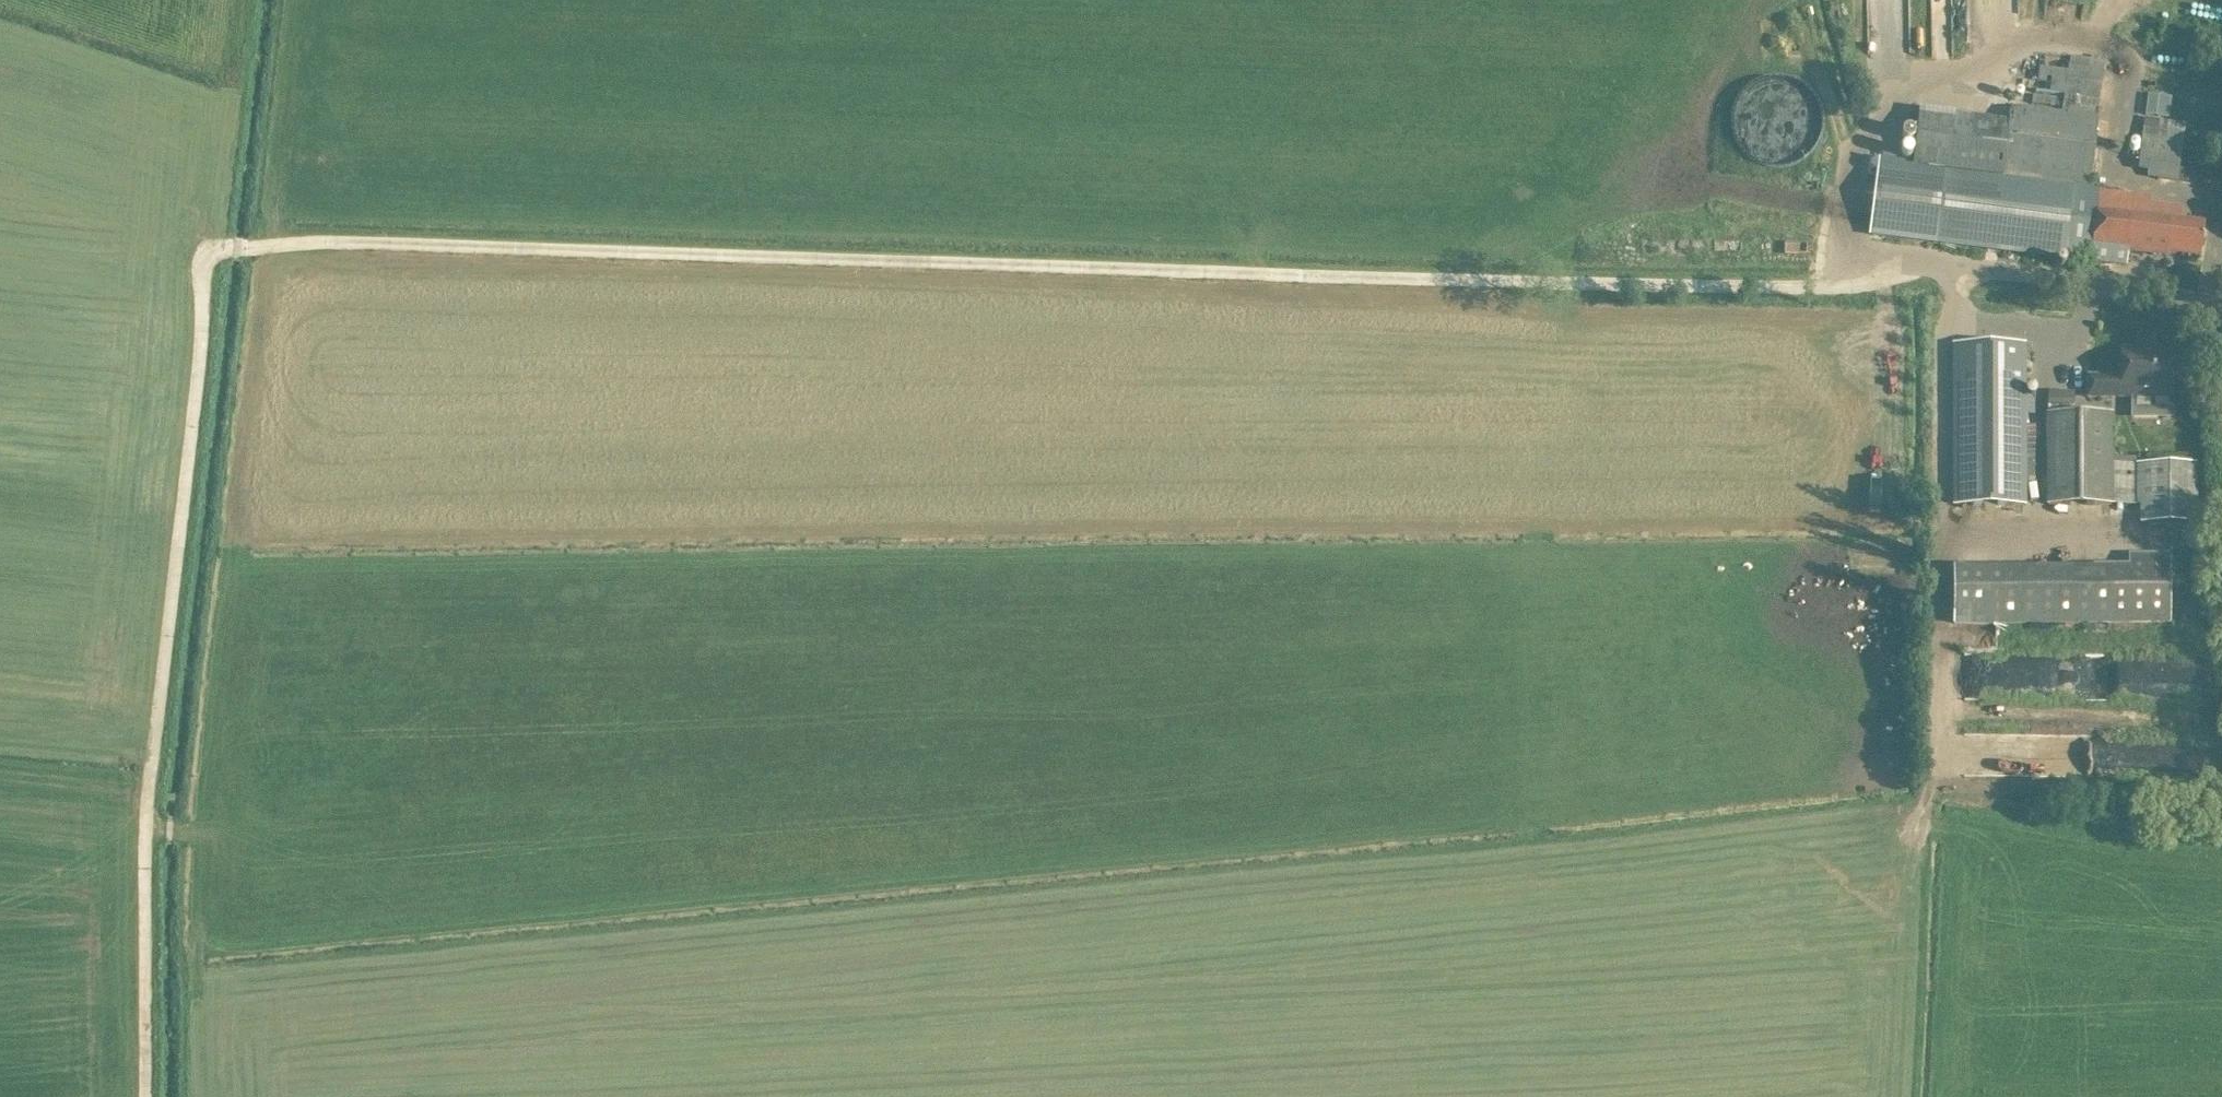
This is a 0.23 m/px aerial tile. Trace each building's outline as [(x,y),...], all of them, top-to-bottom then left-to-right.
[(1881,160),(1872,233),(1935,241),(2126,265),(2127,252),(2169,257),(2169,254),(2201,258),(2205,224),(2183,221),(2182,221),(2184,208),(2149,204),(2150,197),(2100,190),(2089,189),(2106,56),(2092,54),(2091,59),(2071,56),(2068,70),(2038,65),(2035,90),(2064,93),(2063,109),(2060,109),(2061,97),(2034,94),(2033,105),(2014,102),(2013,108),(2011,124),(1921,112),(1915,164),(1881,160)] [(1806,82),(1749,80),(1748,150),(1804,151),(1806,82)] [(2149,169),(2148,176),(2187,181),(2189,166),(2180,165),(2183,137),(2164,136),(2166,120),(2144,118),(2138,168),(2149,169)] [(1954,504),(2025,504),(2024,344),(1953,345),(1954,504)] [(2173,397),(2172,375),(2172,353),(2141,353),(2141,349),(2120,349),(2121,376),(2088,376),(2088,397),(2173,397)] [(2138,464),(2138,463),(2111,462),(2111,415),(2048,415),(2048,504),(2111,504),(2111,502),(2140,504),(2140,524),(2199,523),(2198,464),(2138,464)] [(1954,623),(2112,623),(2170,622),(2170,552),(2128,553),(2128,568),(1954,568),(1954,623)]
